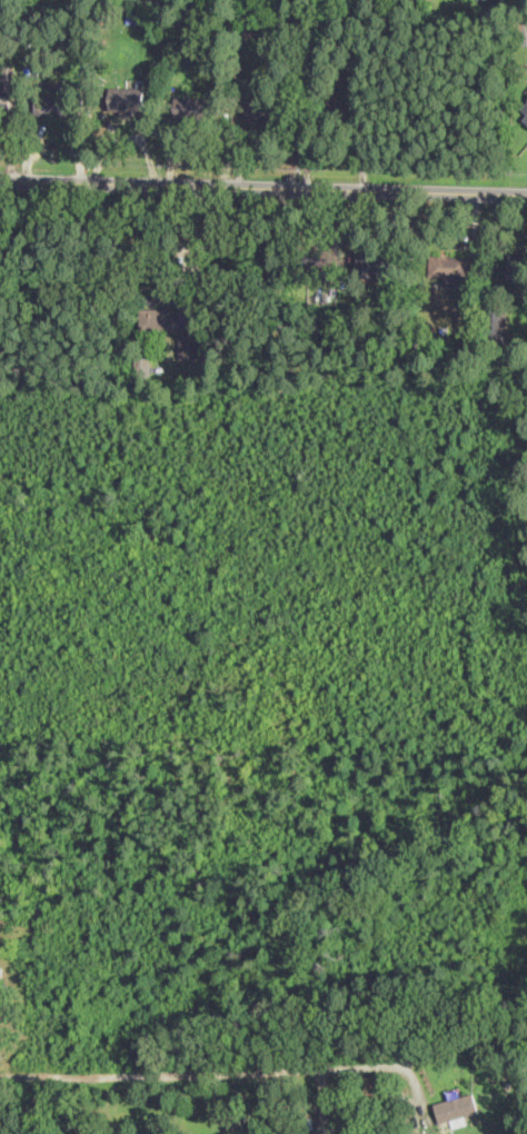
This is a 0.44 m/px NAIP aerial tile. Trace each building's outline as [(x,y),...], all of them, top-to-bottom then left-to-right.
[(110,109),(122,109),(122,112),(133,113),(133,109),(146,109),(147,86),(110,84),(110,109)] [(10,89),(0,89),(0,110),(9,110),(10,89)] [(77,116),(78,93),(36,92),(36,115),(77,116)] [(216,97),(172,96),(172,117),(215,118),(216,97)] [(355,276),(397,277),(398,251),(356,250),(355,276)] [(508,253),(507,284),(526,284),(526,253),(508,253)] [(467,285),(468,256),(429,255),(428,276),(444,277),(443,285),(467,285)] [(181,308),(140,307),(139,327),(175,328),(175,324),(181,324),(181,308)] [(200,356),(200,326),(180,326),(179,356),(200,356)] [(150,374),(149,354),(133,355),(135,375),(150,374)] [(435,1101),(439,1121),(478,1112),(474,1093),(435,1101)]
